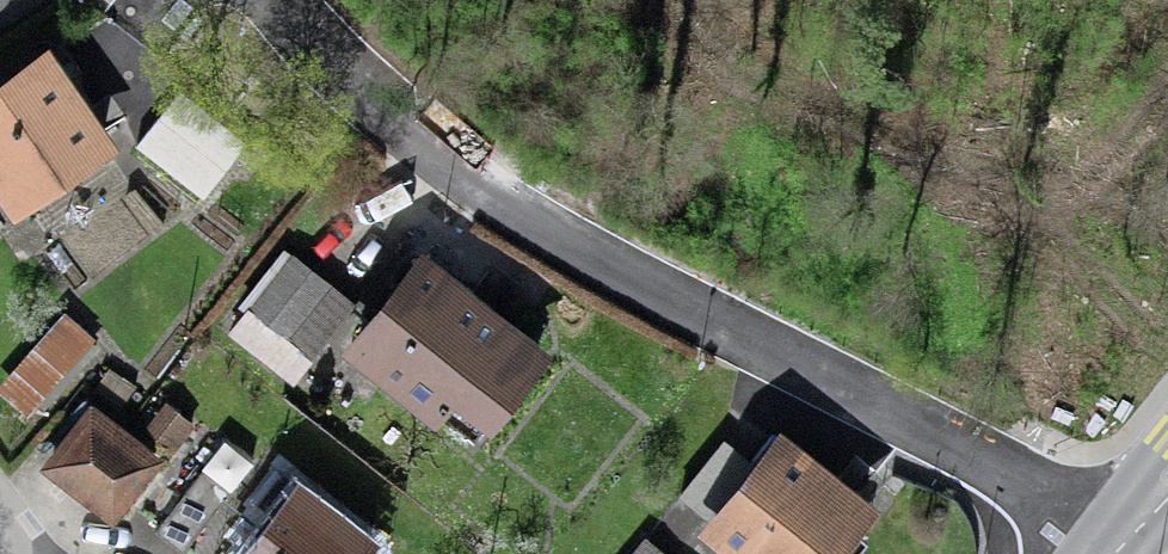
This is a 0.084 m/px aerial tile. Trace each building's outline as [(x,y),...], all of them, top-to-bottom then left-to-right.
[(45,58),(0,89),(0,172),(17,196),(101,139),(45,58)] [(246,139),(181,87),(137,142),(202,194),(246,139)] [(353,303),(293,255),(234,328),(273,359),(290,339),(311,356),(353,303)] [(537,351),(421,261),(358,341),(474,431),(537,351)] [(90,338),(71,321),(8,392),(27,408),(90,338)] [(154,457),(93,410),(52,464),(112,510),(154,457)] [(784,442),(718,524),(756,553),(821,553),(861,504),(784,442)] [(230,488),(203,468),(156,528),(183,549),(230,488)] [(296,484),(242,553),(360,553),(370,541),(296,484)] [(646,536),(631,553),(668,553),(646,536)]
